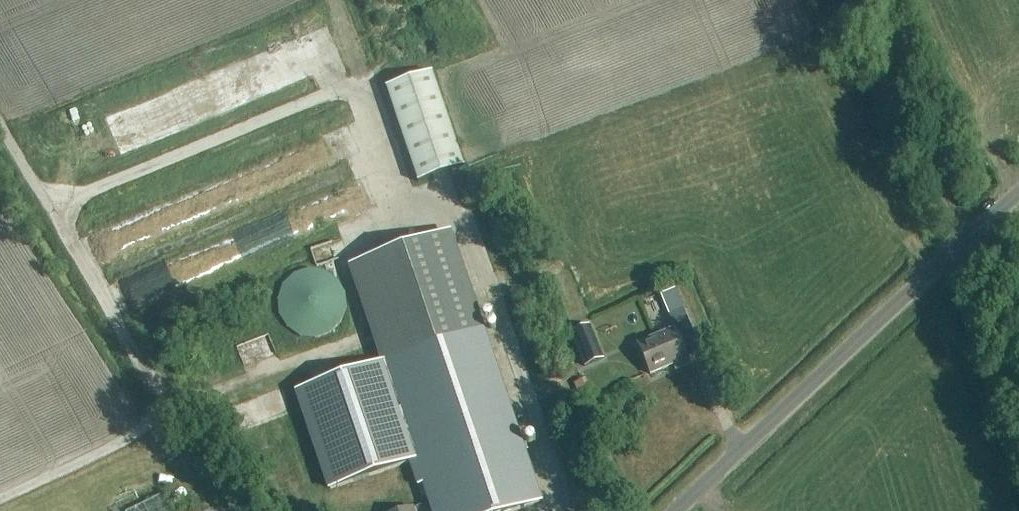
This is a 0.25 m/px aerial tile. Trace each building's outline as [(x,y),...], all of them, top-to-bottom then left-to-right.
[(433,72),(387,87),(419,182),(465,167),(433,72)] [(187,202),(166,210),(169,218),(190,211),(187,202)] [(348,266),(381,365),(295,394),(326,489),(408,462),(417,486),(422,484),(431,510),(504,510),(541,499),(451,232),(348,266)] [(287,327),(300,336),(316,338),(331,333),(341,322),(347,307),(346,292),(337,279),(324,270),(310,268),(294,274),(283,284),(278,299),(279,314),(287,327)] [(637,344),(649,374),(687,359),(678,337),(692,331),(683,309),(668,315),(674,329),(637,344)] [(571,333),(585,367),(603,359),(590,326),(571,333)] [(270,330),(240,343),(248,363),(278,351),(270,330)] [(580,398),(618,382),(609,362),(571,379),(580,398)]
